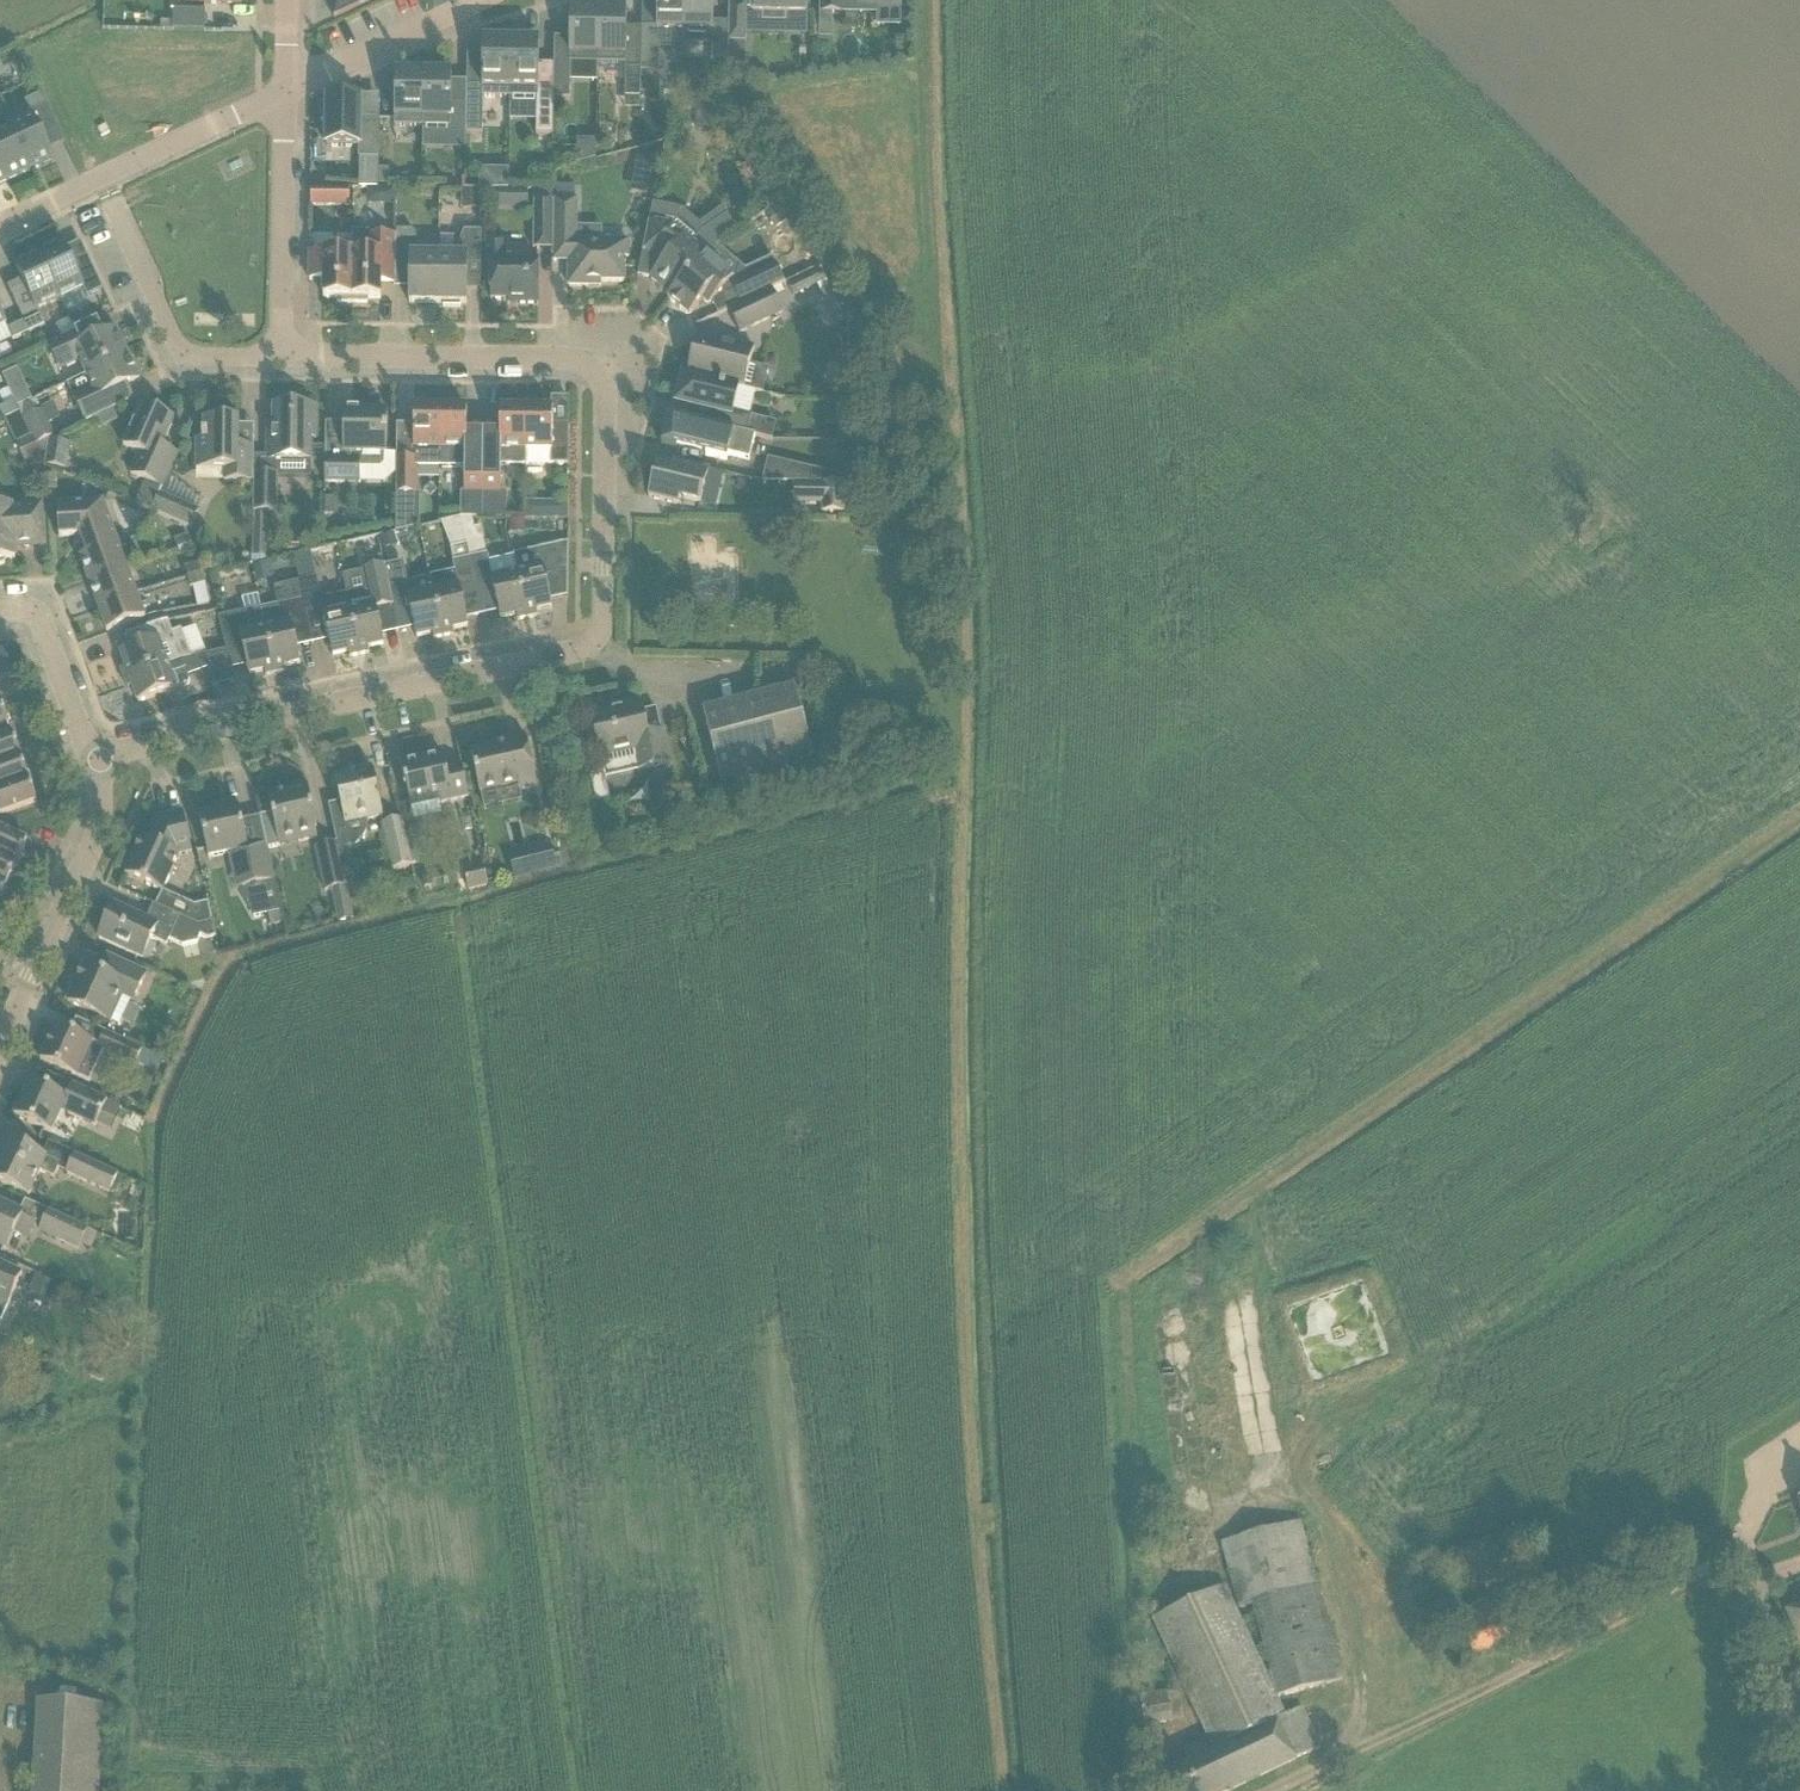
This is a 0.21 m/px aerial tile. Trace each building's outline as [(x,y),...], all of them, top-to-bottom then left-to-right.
[(339,14),(339,16),(372,0),(339,0),(339,14)] [(656,70),(656,39),(684,40),(685,30),(685,0),(657,0),(656,28),(641,28),(640,70),(656,70)] [(713,0),(685,0),(685,30),(713,31),(713,0)] [(805,0),(753,0),(752,15),(763,16),(763,23),(785,23),(785,16),(805,16),(805,0)] [(900,0),(819,0),(819,14),(842,15),(842,6),(900,7),(900,0)] [(746,44),(746,6),(729,5),(728,43),(746,44)] [(173,11),(173,31),(205,31),(205,12),(173,11)] [(597,65),(598,12),(570,11),(569,64),(597,65)] [(625,65),(626,12),(598,12),(597,65),(625,65)] [(728,68),(728,43),(728,36),(712,36),(711,67),(728,68)] [(819,37),(819,48),(830,48),(831,37),(819,37)] [(510,98),(511,41),(482,41),(481,98),(510,98)] [(538,99),(539,42),(511,41),(510,98),(538,99)] [(423,75),(395,75),(394,127),(422,128),(423,75)] [(466,134),(466,104),(451,104),(451,76),(423,75),(422,128),(449,128),(449,134),(466,134)] [(38,97),(22,104),(27,115),(43,107),(38,97)] [(378,160),(379,119),(360,119),(361,101),(327,101),(327,106),(321,106),(321,122),(327,122),(326,147),(358,148),(358,159),(378,160)] [(482,135),(483,104),(466,103),(466,104),(466,134),(482,135)] [(697,113),(694,127),(712,129),(714,115),(697,113)] [(54,160),(34,118),(12,128),(32,171),(54,160)] [(12,128),(0,134),(0,163),(9,182),(32,171),(12,128)] [(632,190),(650,191),(652,156),(634,155),(632,190)] [(0,163),(0,186),(9,182),(0,163)] [(555,185),(555,198),(573,198),(574,185),(555,185)] [(348,207),(349,189),(326,189),(325,207),(348,207)] [(462,191),(462,208),(480,208),(480,191),(462,191)] [(554,201),(553,250),(553,263),(567,263),(567,288),(601,288),(601,282),(624,282),(624,259),(628,259),(628,242),(602,242),(602,246),(576,246),(578,198),(573,198),(555,198),(554,198),(554,201)] [(534,250),(553,250),(554,201),(533,201),(534,250)] [(780,205),(765,215),(775,228),(789,218),(780,205)] [(647,230),(642,253),(659,257),(664,261),(652,275),(649,279),(651,281),(670,296),(667,299),(668,299),(706,255),(739,232),(727,215),(699,235),(678,216),(651,211),(649,222),(647,230)] [(409,303),(438,304),(438,256),(421,255),(414,231),(396,231),(396,236),(395,265),(410,265),(409,303)] [(438,256),(438,304),(443,304),(443,307),(461,308),(461,304),(467,304),(467,266),(481,266),(482,242),(482,232),(464,232),(456,256),(438,256)] [(395,265),(396,236),(368,236),(368,233),(353,233),(352,253),(352,303),(368,303),(368,299),(381,299),(380,278),(395,278),(395,265)] [(491,263),(491,301),(516,301),(516,305),(538,305),(539,281),(539,262),(506,261),(506,241),(486,241),(486,262),(491,263)] [(103,290),(91,264),(76,271),(64,245),(40,257),(60,299),(84,288),(88,297),(103,290)] [(337,303),(352,303),(352,253),(310,252),(309,281),(324,281),(323,299),(337,299),(337,303)] [(706,255),(668,299),(686,315),(692,313),(702,301),(707,305),(712,303),(723,290),(729,295),(734,292),(740,304),(762,294),(784,284),(776,266),(740,284),(731,276),(706,255)] [(60,299),(40,257),(16,268),(36,311),(60,299)] [(788,285),(793,296),(825,280),(820,270),(788,285)] [(820,293),(831,317),(841,312),(830,288),(820,293)] [(729,312),(739,334),(783,313),(773,291),(729,312)] [(40,316),(24,323),(29,334),(45,327),(40,316)] [(86,375),(128,355),(116,330),(104,335),(98,322),(48,346),(60,371),(80,362),(86,375)] [(24,323),(8,331),(13,342),(29,334),(24,323)] [(688,375),(745,388),(754,349),(729,343),(727,348),(696,341),(688,375)] [(128,355),(86,375),(66,384),(85,423),(112,410),(106,397),(140,381),(128,355)] [(738,390),(683,376),(676,405),(719,416),(716,426),(745,434),(749,417),(733,413),(738,390)] [(25,387),(11,394),(17,407),(31,401),(25,387)] [(14,403),(0,409),(0,414),(3,421),(19,414),(14,403)] [(140,455),(131,476),(162,489),(177,456),(162,449),(174,421),(141,407),(123,448),(140,455)] [(254,458),(254,474),(272,474),(271,478),(310,479),(310,439),(316,439),(316,408),(274,407),(274,438),(268,438),(268,459),(254,458)] [(326,447),(326,482),(345,483),(345,468),(360,468),(380,468),(383,464),(384,454),(386,454),(387,413),(352,413),(352,408),(344,408),(344,432),(344,447),(326,447)] [(397,460),(396,493),(416,494),(416,466),(440,466),(440,409),(414,409),(414,433),(414,444),(397,444),(397,460)] [(440,409),(440,466),(463,467),(462,492),(482,492),(483,440),(467,439),(467,433),(467,409),(440,409)] [(483,440),(482,492),(501,492),(501,465),(525,465),(526,410),(500,410),(500,434),(499,440),(483,440)] [(526,410),(525,465),(545,466),(569,466),(569,425),(553,425),(553,410),(526,410)] [(54,436),(42,411),(23,419),(32,437),(35,444),(54,436)] [(754,436),(745,434),(716,427),(668,416),(661,446),(726,461),(728,454),(748,459),(754,436)] [(253,483),(254,458),(254,447),(238,447),(239,421),(204,421),(204,438),(202,438),(202,441),(197,441),(196,471),(224,471),(224,483),(253,483)] [(32,437),(18,443),(27,461),(40,455),(35,444),(32,437)] [(46,464),(66,468),(70,444),(49,440),(46,464)] [(648,498),(677,505),(679,500),(699,505),(708,470),(673,461),(672,467),(657,464),(648,498)] [(766,464),(762,483),(809,483),(808,474),(766,464)] [(271,478),(272,474),(254,474),(253,483),(253,513),(276,513),(277,497),(271,497),(271,478)] [(45,477),(46,491),(56,491),(55,476),(45,477)] [(822,513),(843,514),(844,484),(822,484),(822,486),(806,486),(805,505),(822,505),(822,513)] [(152,512),(191,529),(199,512),(159,495),(152,512)] [(5,561),(15,560),(14,542),(24,542),(24,547),(44,546),(42,522),(41,507),(12,509),(11,506),(10,506),(10,503),(6,500),(2,497),(0,497),(0,565),(5,564),(5,561)] [(81,536),(103,502),(57,506),(59,538),(81,536)] [(118,544),(114,534),(103,502),(81,536),(88,555),(118,544)] [(525,520),(568,520),(569,502),(525,502),(525,520)] [(139,525),(143,533),(156,528),(152,519),(139,525)] [(509,520),(509,531),(524,531),(524,520),(509,520)] [(394,535),(380,538),(382,548),(396,545),(394,535)] [(175,541),(178,550),(192,545),(188,536),(175,541)] [(568,543),(513,555),(514,556),(527,618),(537,616),(536,612),(552,608),(545,577),(568,572),(568,543)] [(127,569),(118,544),(88,555),(80,558),(89,583),(127,569)] [(454,571),(430,576),(443,637),(453,635),(452,630),(468,627),(462,597),(478,594),(470,557),(467,544),(449,548),(452,562),(454,571)] [(293,556),(296,568),(313,564),(310,551),(293,556)] [(487,553),(470,557),(478,594),(494,590),(500,620),(516,616),(517,621),(527,618),(514,556),(489,561),(489,560),(487,553)] [(254,566),(257,582),(272,579),(268,562),(254,566)] [(403,562),(384,566),(393,607),(409,603),(416,638),(432,635),(433,639),(443,637),(430,576),(429,576),(429,579),(407,584),(403,562)] [(202,574),(199,563),(184,568),(187,578),(202,574)] [(346,594),(350,611),(359,655),(369,653),(368,649),(384,645),(377,610),(393,607),(384,566),(365,569),(369,589),(346,594)] [(136,594),(131,581),(127,569),(89,583),(94,595),(98,607),(136,594)] [(187,578),(190,589),(205,585),(202,574),(187,578)] [(299,582),(303,600),(307,615),(322,611),(332,656),(348,653),(349,658),(359,655),(350,611),(346,594),(321,599),(317,578),(299,582)] [(145,618),(138,600),(136,594),(98,607),(100,613),(107,632),(130,624),(145,618)] [(278,606),(261,609),(276,674),(285,672),(284,667),(300,663),(292,624),(308,621),(307,615),(303,600),(278,606)] [(276,674),(261,609),(245,611),(218,617),(224,644),(241,641),(249,675),(265,671),(266,676),(276,674)] [(129,650),(120,653),(126,669),(121,670),(125,680),(182,660),(191,657),(182,631),(172,634),(167,621),(146,628),(124,636),(129,650)] [(227,651),(205,656),(207,664),(208,669),(212,688),(234,683),(227,651)] [(182,660),(125,680),(128,689),(133,688),(138,703),(177,689),(188,684),(189,681),(188,676),(208,669),(207,664),(205,656),(205,654),(191,657),(182,660)] [(767,780),(815,768),(795,688),(702,712),(720,782),(765,770),(767,780)] [(0,703),(0,728),(9,725),(1,702),(0,703)] [(591,716),(601,760),(605,777),(637,770),(638,771),(670,764),(668,756),(663,733),(647,736),(640,702),(622,706),(623,709),(591,716)] [(20,757),(12,734),(0,738),(0,764),(20,757)] [(503,741),(505,747),(471,754),(480,793),(518,785),(519,791),(537,787),(526,736),(503,741)] [(406,786),(410,802),(439,796),(441,804),(468,798),(466,789),(461,766),(446,769),(444,760),(443,755),(400,764),(405,786),(406,786)] [(29,779),(20,757),(0,764),(0,790),(29,779)] [(337,843),(337,844),(338,849),(348,847),(355,845),(358,842),(362,839),(365,835),(366,832),(367,825),(367,820),(382,817),(372,771),(335,779),(340,803),(329,806),(337,843)] [(0,790),(0,815),(37,802),(29,779),(0,790)] [(272,814),(260,817),(266,845),(267,849),(317,838),(315,830),(317,829),(307,785),(291,788),(292,793),(268,798),(272,814)] [(274,882),(267,849),(266,845),(248,849),(239,808),(199,816),(208,858),(229,854),(237,890),(266,884),(272,912),(280,910),(274,882)] [(147,886),(162,893),(180,856),(192,853),(188,837),(183,813),(158,819),(148,841),(143,838),(125,876),(147,886)] [(383,824),(393,871),(412,867),(402,820),(383,824)] [(18,863),(28,842),(0,829),(0,855),(18,863)] [(345,887),(337,850),(338,849),(337,844),(316,848),(326,892),(330,891),(336,915),(351,912),(345,887)] [(511,858),(516,879),(563,867),(559,851),(553,853),(552,848),(525,854),(511,858)] [(7,885),(18,863),(0,855),(0,882),(7,885)] [(466,874),(469,891),(488,886),(484,870),(466,874)] [(187,920),(196,924),(212,921),(208,903),(193,906),(187,920)] [(99,938),(121,948),(142,958),(151,939),(167,946),(169,941),(183,947),(197,943),(201,937),(207,940),(215,937),(212,922),(198,925),(180,917),(153,904),(146,920),(114,905),(99,938)] [(272,912),(268,912),(271,925),(283,922),(280,910),(272,912)] [(108,957),(100,974),(84,966),(68,1003),(105,1020),(116,996),(134,1004),(147,975),(108,957)] [(188,992),(184,998),(186,1004),(193,1005),(197,1000),(195,994),(188,992)] [(56,1026),(40,1060),(62,1070),(79,1078),(89,1083),(103,1053),(135,1068),(137,1063),(143,1050),(105,1033),(99,1046),(95,1044),(78,1036),(56,1026)] [(30,1082),(14,1117),(36,1127),(52,1134),(61,1112),(95,1127),(96,1124),(106,1101),(94,1096),(72,1086),(66,1099),(30,1082)] [(0,1148),(0,1155),(0,1156),(0,1157),(0,1184),(28,1197),(40,1172),(54,1179),(61,1164),(4,1138),(0,1148)] [(67,1173),(109,1193),(117,1176),(100,1168),(79,1158),(75,1156),(67,1173)] [(6,1249),(13,1233),(26,1239),(34,1223),(21,1217),(22,1215),(0,1205),(0,1247),(6,1249)] [(41,1231),(79,1249),(88,1229),(50,1212),(41,1231)] [(10,1301),(22,1274),(15,1271),(6,1266),(0,1264),(0,1322),(10,1301)] [(19,1305),(45,1316),(59,1282),(33,1272),(19,1305)] [(1343,1680),(1305,1543),(1310,1541),(1308,1532),(1302,1534),(1299,1522),(1221,1544),(1239,1608),(1252,1605),(1270,1673),(1265,1674),(1224,1586),(1152,1619),(1208,1740),(1187,1750),(1192,1760),(1154,1778),(1160,1790),(1230,1790),(1320,1748),(1301,1710),(1286,1718),(1276,1699),(1343,1680)] [(1786,1611),(1799,1641),(1799,1605),(1786,1611)] [(1453,1618),(1463,1635),(1474,1656),(1509,1638),(1493,1608),(1470,1620),(1465,1611),(1453,1618)] [(1167,1693),(1166,1691),(1140,1695),(1144,1727),(1147,1727),(1150,1747),(1163,1745),(1161,1724),(1185,1721),(1180,1691),(1167,1693)] [(103,1704),(37,1701),(32,1790),(98,1790),(103,1704)]
